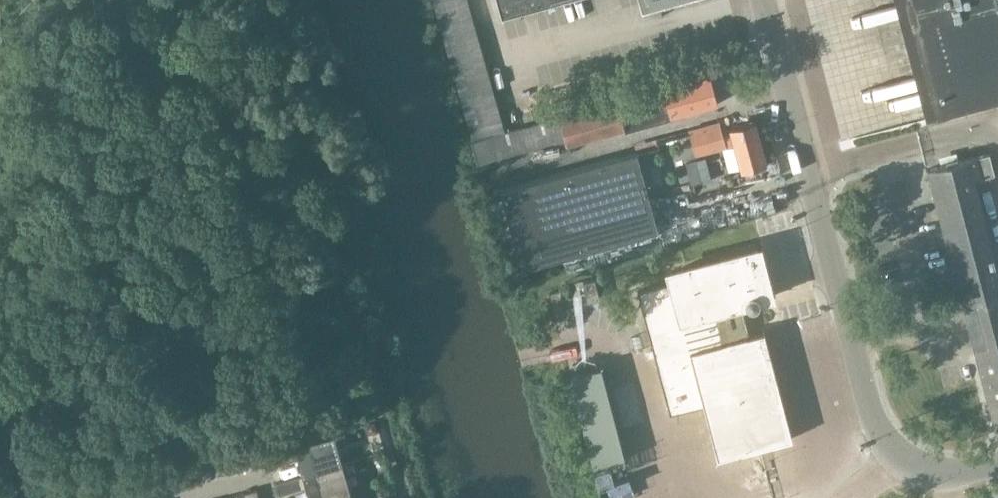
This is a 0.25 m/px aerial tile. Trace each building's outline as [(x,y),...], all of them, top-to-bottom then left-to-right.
[(501,13),(551,0),(497,0),(501,13)] [(937,116),(997,100),(997,0),(907,0),(937,116)] [(558,115),(471,139),(476,159),(564,136),(565,141),(717,101),(709,74),(662,86),(662,88),(617,100),(616,99),(558,115)] [(764,162),(753,120),(753,119),(730,125),(730,127),(722,129),(720,120),(688,128),(695,153),(735,143),(741,168),(764,162)] [(662,146),(645,150),(651,176),(667,172),(662,146)] [(658,229),(636,150),(636,149),(499,186),(520,266),(658,229)] [(973,178),(993,173),(988,152),(927,168),(995,426),(997,425),(997,274),(973,178)] [(769,294),(764,275),(757,248),(669,272),(672,281),(637,290),(669,413),(703,404),(717,457),(791,437),(778,387),(763,331),(749,334),(740,301),(745,300),(745,301),(746,302),(747,303),(748,304),(749,304),(750,305),(752,305),(753,305),(754,304),(755,304),(756,303),(757,302),(757,301),(758,299),(758,298),(758,297),(769,294)] [(584,280),(589,299),(601,296),(596,277),(584,280)] [(551,290),(556,312),(567,309),(562,287),(551,290)] [(599,365),(567,373),(584,436),(592,466),(624,457),(616,428),(599,365)] [(302,474),(342,462),(333,433),(294,444),(279,448),(267,451),(271,465),(298,457),(302,474)] [(275,481),(279,493),(306,486),(309,497),(326,497),(350,491),(342,462),(302,474),(275,481)] [(256,488),(243,492),(245,497),(259,497),(256,488)]
